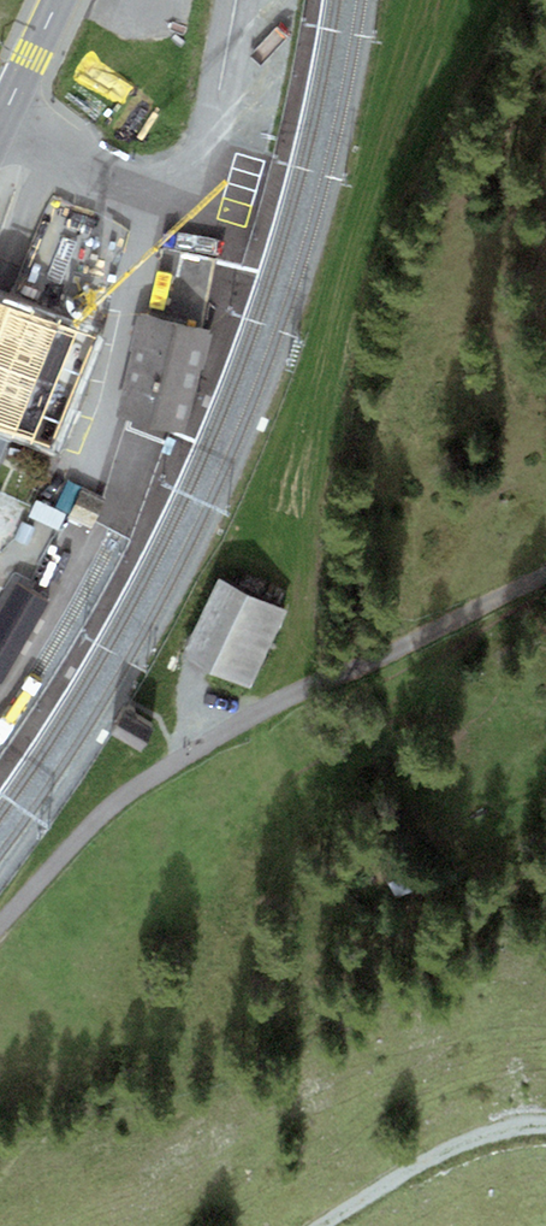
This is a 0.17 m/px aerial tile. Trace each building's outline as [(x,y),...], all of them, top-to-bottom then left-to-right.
[(0,293),(0,435),(10,439),(59,459),(82,373),(49,362),(60,317),(0,293)] [(203,331),(139,315),(115,416),(172,430),(188,364),(195,366),(203,331)] [(188,364),(172,430),(185,433),(209,332),(203,331),(195,366),(188,364)] [(10,439),(0,435),(0,462),(10,439)] [(288,611),(220,578),(182,656),(250,689),(288,611)] [(155,728),(126,710),(111,733),(140,752),(155,728)]
